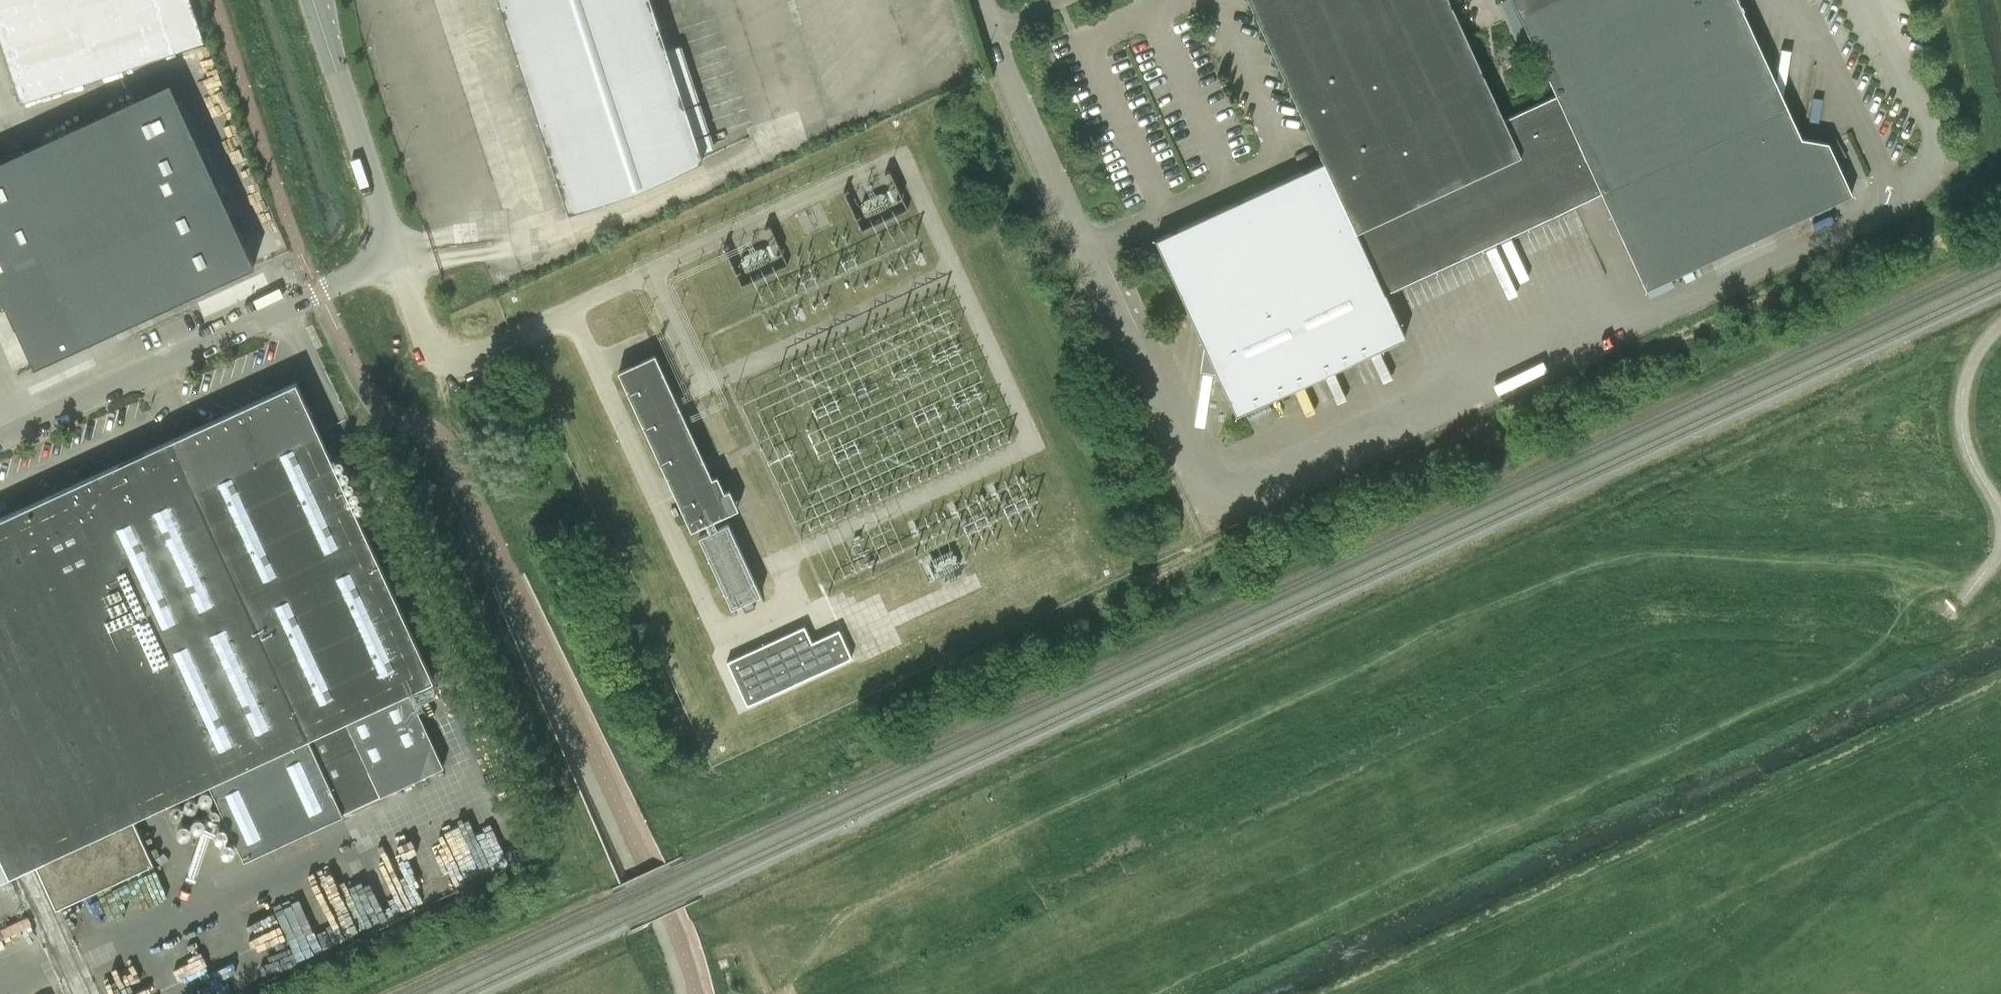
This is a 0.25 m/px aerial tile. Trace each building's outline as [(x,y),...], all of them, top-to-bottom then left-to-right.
[(22,101),(176,50),(205,41),(191,0),(0,0),(0,34),(22,101)] [(570,210),(639,188),(705,158),(652,0),(501,0),(570,210)] [(1645,287),(1851,192),(1828,142),(1801,137),(1737,0),(1513,0),(1557,95),(1505,119),(1450,0),(1249,0),(1309,128),(1323,160),(1155,237),(1236,412),(1404,335),(1384,291),(1601,191),(1645,287)] [(0,143),(0,293),(2,293),(35,365),(255,264),(170,81),(61,131),(7,156),(1,143),(0,143)] [(709,531),(699,535),(732,607),(761,594),(728,522),(718,527),(713,517),(726,511),(676,403),(654,356),(620,371),(692,527),(705,521),(709,531)] [(37,863),(59,909),(154,864),(133,818),(211,781),(247,857),(443,764),(407,689),(435,676),(298,380),(0,520),(0,880),(37,863)] [(805,624),(727,660),(748,705),(853,656),(840,628),(813,640),(805,624)]
